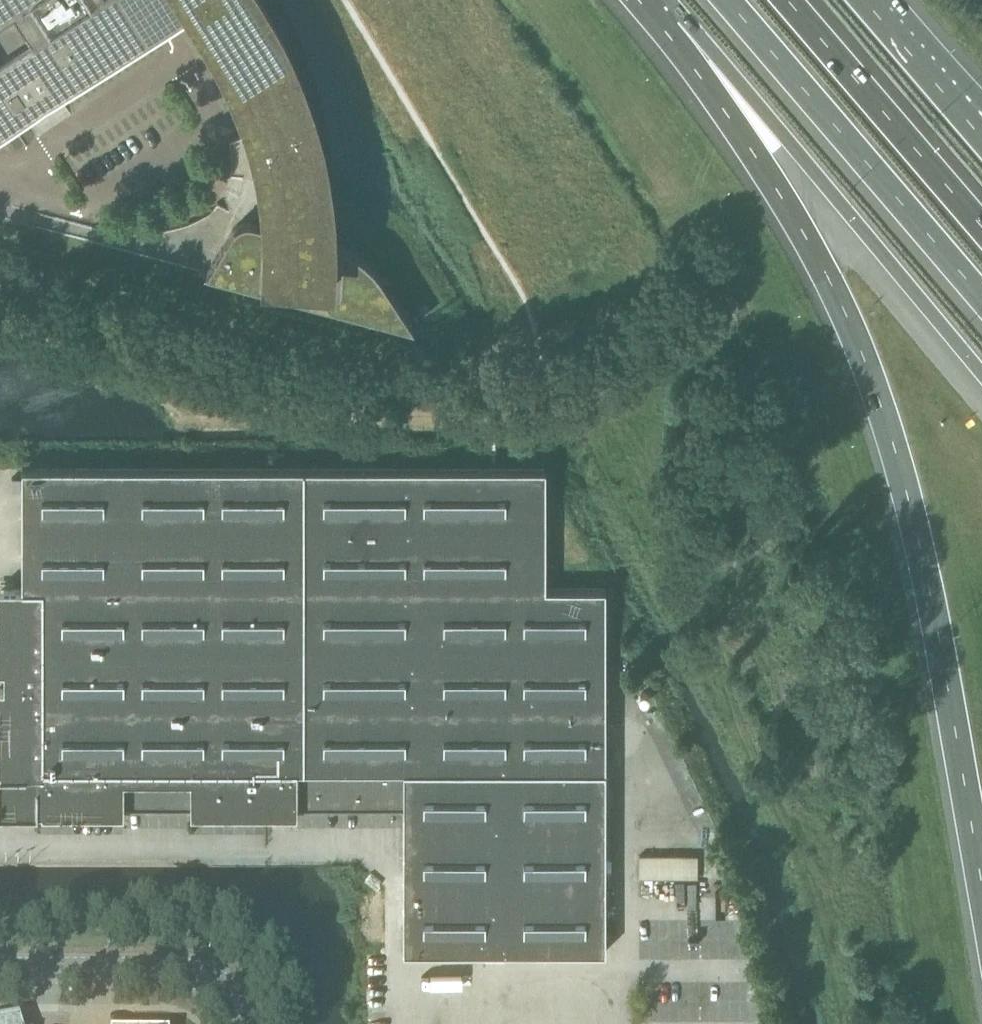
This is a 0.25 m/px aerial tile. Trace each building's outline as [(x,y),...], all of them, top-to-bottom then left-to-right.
[(38,108),(39,109),(40,110),(42,110),(43,110),(44,110),(45,109),(46,109),(47,107),(48,106),(48,105),(48,104),(47,102),(192,8),(201,22),(207,31),(213,41),(219,50),(224,60),(229,70),(234,80),(238,91),(242,101),(246,112),(250,122),(253,134),(257,147),(259,159),(262,171),(264,183),(268,224),(252,220),(250,220),(247,220),(245,220),(243,221),(240,222),(238,223),(236,224),(235,226),(233,228),(206,271),(414,326),(383,278),(380,273),(377,269),(373,265),(369,261),(365,258),(361,255),(357,252),(352,249),(348,247),(343,245),(338,243),(330,241),(327,200),(327,192),(325,180),(323,168),(321,155),(319,143),(316,131),(313,119),(309,107),(305,95),(301,84),(297,72),(292,61),(287,49),(282,38),(276,27),(270,16),(264,5),(261,0),(0,0),(0,133),(38,108)] [(701,421),(688,419),(685,432),(698,435),(701,421)] [(265,814),(265,808),(403,808),(403,952),(605,952),(605,588),(545,588),(545,468),(22,468),(22,589),(0,589),(0,670),(4,670),(4,688),(0,688),(0,770),(1,770),(1,775),(0,775),(0,814),(42,814),(42,811),(46,811),(46,814),(124,814),(124,808),(189,808),(193,808),(193,814),(265,814)] [(640,855),(639,877),(697,877),(698,855),(640,855)]
